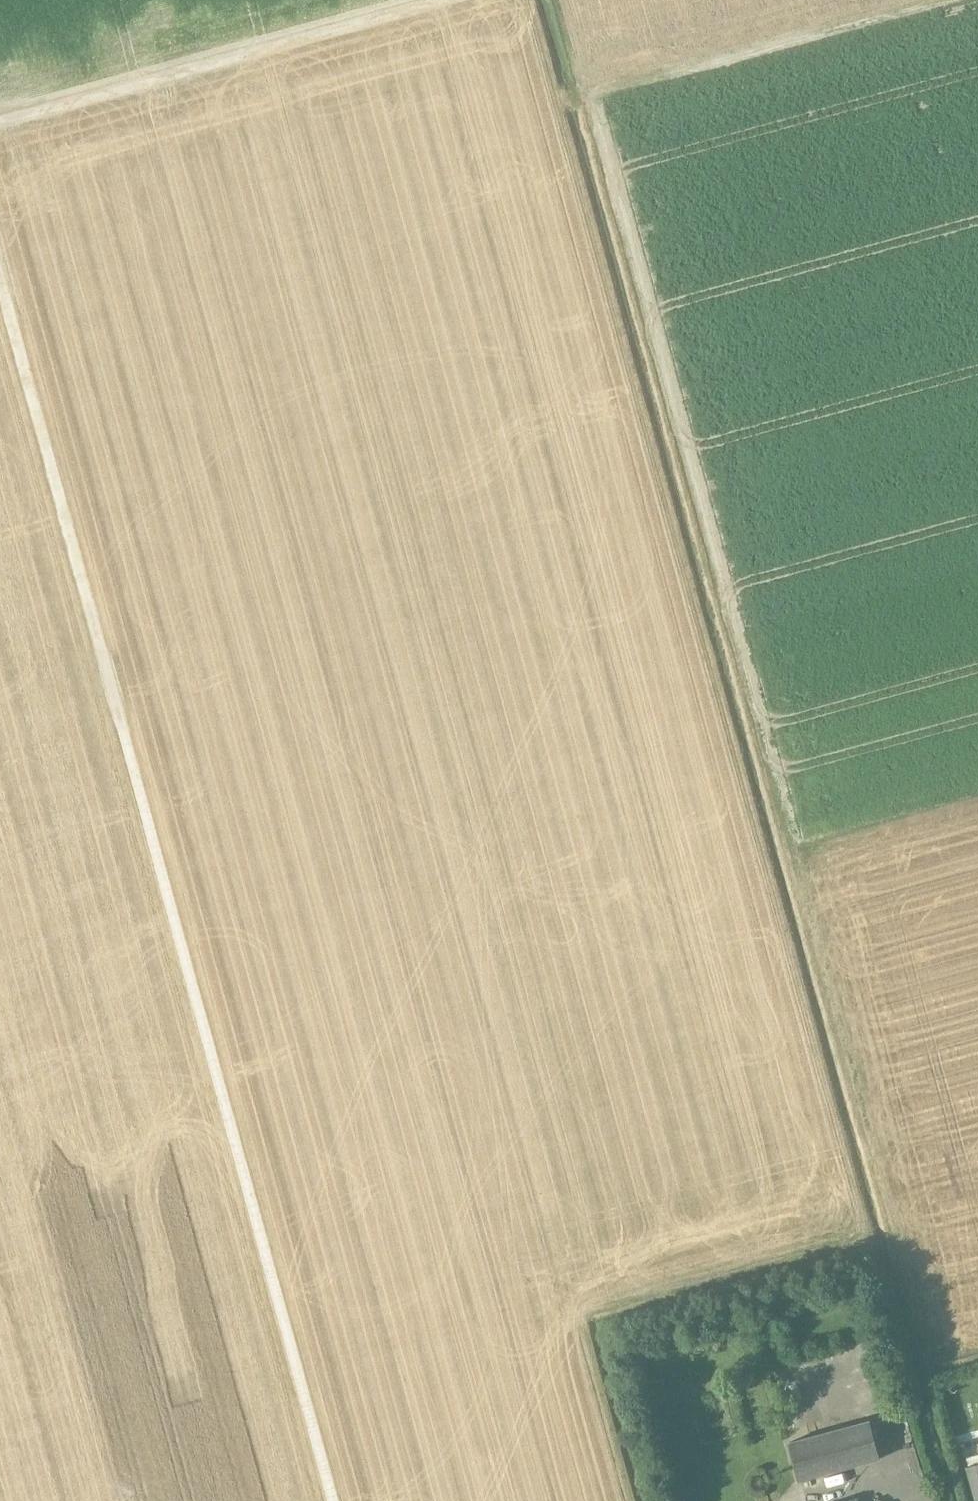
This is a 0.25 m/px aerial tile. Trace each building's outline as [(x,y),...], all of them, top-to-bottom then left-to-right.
[(797,1392),(783,1394),(785,1405),(799,1403),(797,1392)] [(798,1481),(880,1459),(869,1420),(788,1441),(798,1481)] [(965,1468),(974,1500),(977,1500),(977,1464),(965,1468)]
